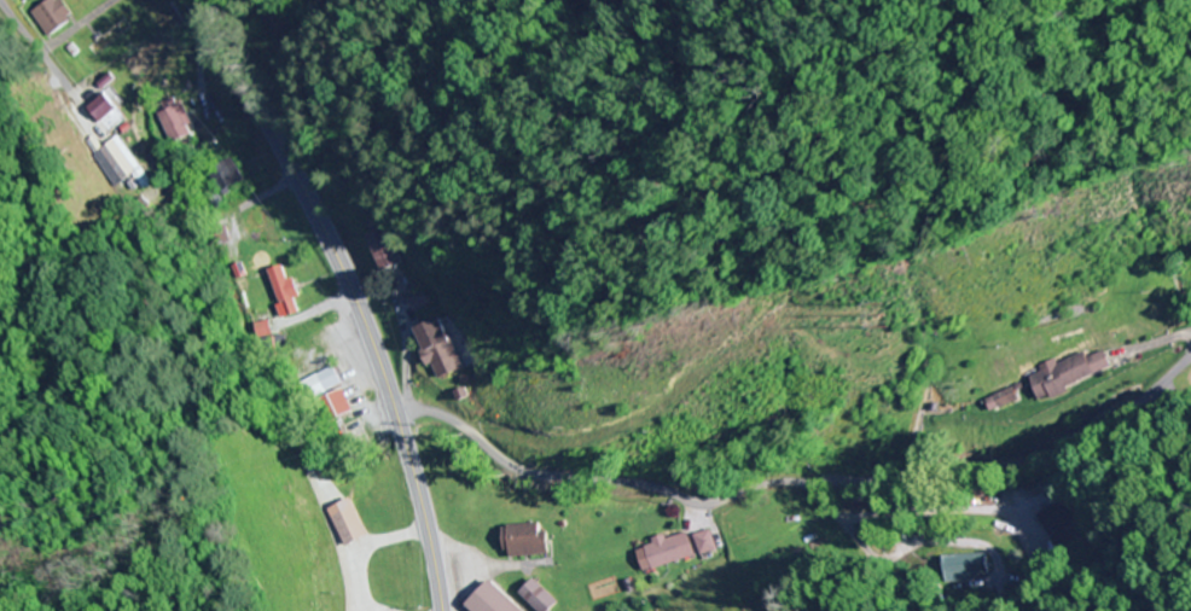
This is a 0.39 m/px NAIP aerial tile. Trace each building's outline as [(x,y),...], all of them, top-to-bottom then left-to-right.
[(164,143),(192,139),(186,104),(159,108),(164,143)] [(123,119),(116,109),(102,118),(109,128),(123,119)] [(91,157),(113,189),(137,173),(114,141),(91,157)] [(210,170),(221,196),(247,185),(236,159),(210,170)] [(367,236),(383,272),(400,265),(379,219),(368,224),(373,233),(367,236)] [(285,318),(303,312),(288,265),(270,271),(285,318)] [(418,328),(436,381),(461,373),(442,320),(418,328)] [(1042,402),(1113,371),(1103,346),(1031,377),(1042,402)] [(312,401),(342,384),(334,368),(303,385),(312,401)] [(993,413),(1021,403),(1016,390),(989,399),(993,413)] [(328,511),(347,548),(369,537),(351,500),(328,511)] [(548,525),(506,525),(506,557),(548,557),(548,525)] [(647,544),(652,568),(717,554),(712,530),(647,544)] [(990,577),(989,554),(945,556),(947,578),(990,577)] [(491,581),(467,606),(472,610),(523,610),(491,581)]
